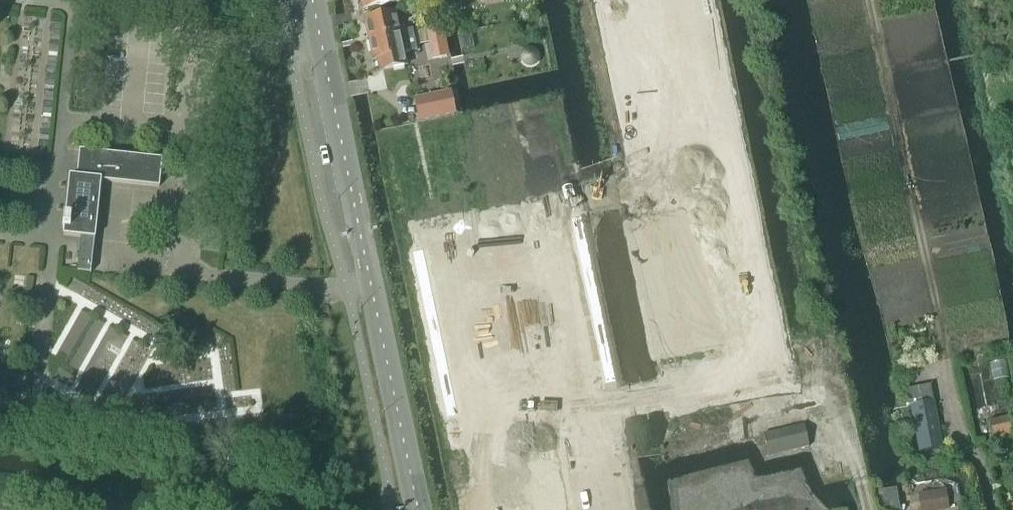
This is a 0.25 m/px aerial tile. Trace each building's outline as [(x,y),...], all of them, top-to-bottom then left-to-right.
[(365,11),(402,3),(402,0),(363,0),(365,11)] [(396,14),(367,20),(371,40),(412,32),(412,31),(400,33),(396,14)] [(440,14),(425,18),(427,28),(442,25),(440,14)] [(441,25),(412,32),(415,46),(429,43),(429,44),(444,41),(441,25)] [(375,60),(379,59),(381,71),(406,66),(404,54),(416,52),(415,46),(412,32),(371,40),(375,60)] [(537,55),(536,53),(534,52),(532,51),(530,50),(528,50),(525,51),(523,52),(522,54),(521,56),(520,58),(520,61),(521,63),(522,65),(524,66),(526,68),(528,68),(531,68),(533,67),(535,66),(537,64),(538,62),(538,60),(538,57),(537,55)] [(450,92),(414,100),(419,122),(455,114),(450,92)] [(63,227),(62,229),(64,229),(64,234),(63,234),(63,236),(95,239),(100,181),(159,188),(159,186),(158,186),(161,161),(162,161),(162,160),(80,151),(79,152),(80,152),(77,177),(69,176),(69,178),(69,179),(65,218),(63,218),(63,219),(66,220),(65,227),(63,227)] [(93,252),(80,251),(78,270),(77,270),(77,272),(89,273),(89,274),(91,274),(93,252)] [(921,453),(944,448),(934,402),(911,407),(921,453)] [(1012,436),(1012,416),(988,422),(993,440),(1012,436)] [(806,428),(790,432),(790,430),(764,436),(769,456),(794,449),(794,448),(810,445),(806,428)] [(919,496),(921,509),(942,509),(948,509),(945,491),(919,496)]
